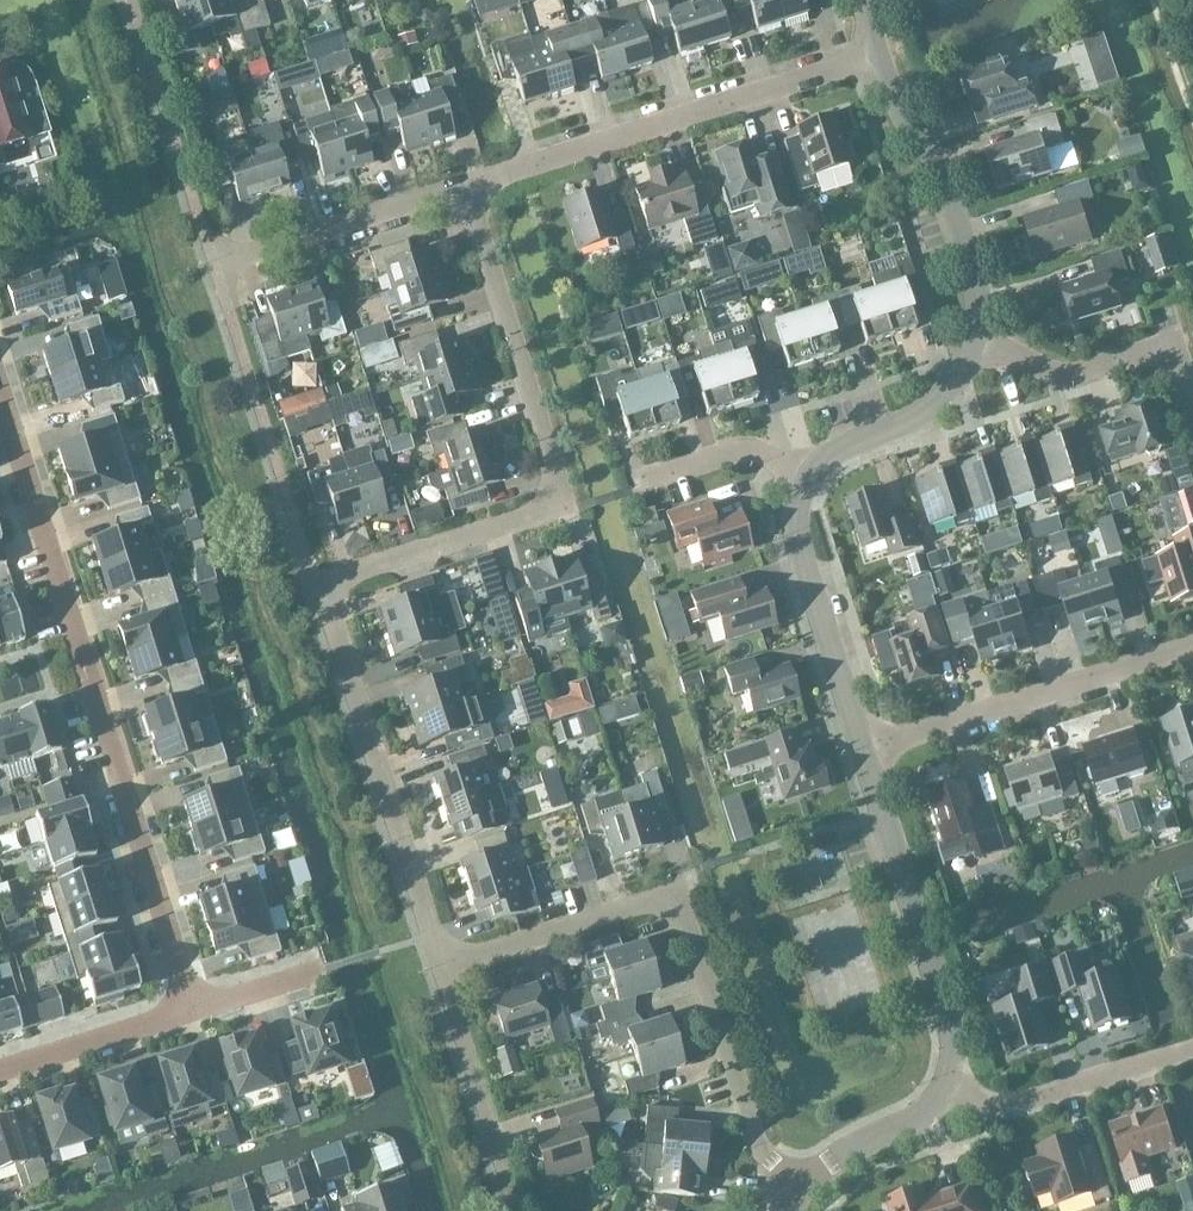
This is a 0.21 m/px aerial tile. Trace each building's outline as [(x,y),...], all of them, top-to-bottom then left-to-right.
[(210,25),(202,0),(175,0),(182,22),(168,26),(177,55),(192,50),(200,47),(198,29),(210,25)] [(255,30),(246,2),(232,6),(230,0),(202,0),(210,25),(211,25),(215,37),(229,33),(231,38),(240,35),(255,30)] [(255,30),(270,26),(262,2),(267,0),(251,0),(246,2),(255,30)] [(689,0),(646,0),(646,2),(656,31),(669,26),(678,55),(704,47),(689,0)] [(704,47),(729,39),(720,10),(733,6),(731,0),(689,0),(704,47)] [(774,0),(731,0),(733,6),(747,2),(756,31),(781,23),(774,0)] [(781,23),(807,15),(802,0),(774,0),(781,23)] [(642,35),(656,31),(646,2),(622,10),(608,14),(612,29),(626,72),(651,64),(642,35)] [(569,26),(578,54),(591,50),(601,80),(626,72),(612,29),(597,33),(593,19),(569,26)] [(564,58),(578,54),(569,26),(530,39),(535,53),(530,55),(543,98),(573,88),(564,58)] [(523,104),(543,98),(530,55),(510,61),(504,42),(490,47),(500,80),(514,76),(523,104)] [(1007,59),(1003,60),(1001,56),(995,54),(990,56),(987,61),(986,66),(961,74),(972,108),(988,103),(993,119),(1037,105),(1028,80),(1015,84),(1007,59)] [(11,64),(0,68),(0,168),(7,165),(2,147),(50,133),(35,84),(34,85),(31,76),(29,72),(25,68),(21,66),(16,65),(12,66),(11,64)] [(416,99),(430,144),(454,136),(446,108),(458,104),(459,106),(460,105),(450,76),(426,84),(429,94),(416,99)] [(405,152),(430,144),(416,99),(402,103),(397,88),(373,95),(383,130),(384,129),(384,128),(397,124),(405,152)] [(354,101),(329,109),(330,114),(348,170),(373,162),(364,134),(377,130),(378,131),(379,131),(369,101),(356,106),(354,101)] [(1028,138),(986,151),(998,188),(1051,172),(1044,150),(1065,143),(1055,112),(1023,123),(1028,138)] [(324,178),(348,170),(330,114),(317,118),(292,126),(302,156),(303,155),(302,154),(315,150),(324,178)] [(832,116),(797,127),(800,137),(784,142),(799,191),(817,185),(814,175),(847,165),(846,161),(850,158),(846,143),(840,143),(832,116)] [(251,154),(264,194),(289,186),(283,167),(297,163),(288,134),(273,139),(276,146),(251,154)] [(749,143),(715,154),(726,188),(721,190),(729,214),(757,205),(761,217),(791,208),(781,175),(761,181),(749,143)] [(1143,147),(1121,154),(1123,162),(1146,155),(1143,147)] [(239,202),(264,194),(251,154),(227,162),(225,154),(210,159),(219,188),(233,183),(239,202)] [(667,169),(649,174),(652,183),(635,189),(648,230),(682,219),(691,247),(716,239),(703,197),(692,201),(683,174),(670,178),(667,169)] [(1059,207),(1025,218),(1036,255),(1090,239),(1079,202),(1093,198),(1088,181),(1054,191),(1059,207)] [(563,202),(578,250),(615,238),(619,252),(634,247),(625,220),(611,224),(600,190),(563,202)] [(48,194),(16,205),(21,220),(53,210),(48,194)] [(392,289),(440,275),(432,249),(402,258),(397,244),(369,254),(376,278),(387,274),(392,289)] [(1061,287),(1072,321),(1121,306),(1114,284),(1130,279),(1120,250),(1091,259),(1096,276),(1061,287)] [(774,255),(741,267),(746,281),(780,269),(774,255)] [(871,276),(877,293),(890,336),(916,328),(907,301),(921,296),(909,259),(894,264),(896,268),(871,276)] [(67,269),(7,287),(16,315),(45,307),(50,322),(81,312),(67,269)] [(448,300),(440,275),(392,289),(397,305),(386,308),(394,332),(422,323),(418,309),(448,300)] [(734,279),(699,290),(706,309),(740,298),(734,279)] [(290,291),(305,335),(318,331),(321,342),(346,334),(336,304),(335,305),(336,306),(323,310),(314,283),(290,291)] [(890,336),(877,293),(862,297),(858,285),(834,293),(843,321),(857,317),(865,344),(890,336)] [(310,351),(305,335),(290,291),(287,292),(284,287),(265,294),(266,298),(265,298),(274,326),(257,332),(256,329),(255,330),(266,365),(310,351)] [(829,326),(843,321),(834,293),(810,301),(814,313),(799,317),(813,360),(838,353),(829,326)] [(787,369),(813,360),(799,317),(784,322),(781,310),(756,318),(765,346),(779,341),(787,369)] [(51,378),(111,359),(97,317),(66,327),(71,342),(42,351),(51,378)] [(416,364),(421,379),(468,364),(460,339),(430,348),(426,334),(397,343),(405,368),(416,364)] [(713,347),(732,406),(757,398),(748,371),(762,367),(753,339),(731,346),(729,341),(713,347)] [(706,414),(732,406),(713,347),(696,352),(698,356),(675,363),(684,392),(698,387),(706,414)] [(111,360),(111,359),(51,378),(59,405),(88,396),(93,412),(124,402),(119,386),(106,390),(98,365),(111,360)] [(684,392),(675,363),(674,359),(650,367),(655,383),(640,388),(654,431),(679,423),(671,396),(684,392)] [(468,364),(421,379),(426,395),(411,399),(421,430),(466,415),(459,395),(476,390),(468,364)] [(629,439),(654,431),(640,388),(626,392),(619,371),(595,379),(606,416),(620,412),(629,439)] [(393,401),(410,400),(409,382),(392,383),(393,401)] [(303,390),(280,395),(283,411),(307,407),(303,390)] [(1154,402),(1125,411),(1128,420),(1100,429),(1111,463),(1146,452),(1150,455),(1159,453),(1161,447),(1168,445),(1154,402)] [(326,417),(321,403),(300,409),(305,424),(326,417)] [(58,449),(66,476),(126,458),(113,415),(82,425),(86,441),(58,449)] [(1036,442),(1051,487),(1074,480),(1076,487),(1092,482),(1074,423),(1057,428),(1060,435),(1036,442)] [(449,469),(497,454),(489,429),(459,438),(454,424),(426,433),(433,457),(444,454),(449,469)] [(412,432),(389,440),(395,455),(417,448),(412,432)] [(1051,487),(1036,442),(1034,435),(1018,440),(1020,447),(997,454),(1011,500),(1034,492),(1038,504),(1054,499),(1051,487)] [(348,473),(362,518),(387,510),(378,482),(391,478),(391,480),(392,480),(383,450),(371,454),(369,446),(343,454),(349,473),(348,473)] [(1173,476),(1161,480),(1166,497),(1192,488),(1192,480),(1182,447),(1166,452),(1173,476)] [(1011,500),(997,454),(995,448),(978,453),(980,460),(957,467),(972,512),(995,505),(997,512),(1013,507),(1011,500)] [(505,480),(497,454),(449,469),(449,470),(427,477),(431,489),(439,493),(444,491),(451,512),(479,503),(475,489),(505,480)] [(126,458),(66,476),(75,503),(103,494),(108,510),(140,500),(126,458)] [(974,519),(972,512),(957,467),(955,460),(939,465),(941,472),(916,480),(931,525),(955,518),(958,524),(974,519)] [(338,526),(362,518),(348,473),(334,477),(331,466),(306,474),(316,504),(317,503),(316,502),(329,498),(338,526)] [(848,499),(863,547),(887,540),(892,554),(917,546),(908,518),(893,523),(882,488),(848,499)] [(667,514),(677,548),(696,541),(705,569),(730,561),(728,555),(751,547),(739,513),(707,523),(701,503),(667,514)] [(92,542),(100,569),(147,554),(139,528),(152,524),(146,508),(115,518),(120,533),(92,542)] [(1147,563),(1152,580),(1164,577),(1171,602),(1192,595),(1192,531),(1174,537),(1178,550),(1157,556),(1158,560),(1147,563)] [(147,554),(100,569),(109,596),(137,587),(142,602),(173,593),(168,577),(155,581),(147,554)] [(1084,581),(1097,624),(1107,621),(1108,624),(1123,619),(1114,588),(1127,584),(1119,557),(1095,564),(1098,576),(1084,581)] [(548,563),(565,616),(590,608),(594,622),(610,617),(596,574),(581,579),(575,558),(561,562),(560,559),(548,563)] [(540,624),(565,616),(548,563),(536,567),(537,570),(523,574),(529,595),(514,600),(528,643),(544,638),(540,624)] [(1087,627),(1097,624),(1084,581),(1069,585),(1064,569),(1033,579),(1043,611),(1063,604),(1073,635),(1088,630),(1087,627)] [(919,615),(937,609),(933,597),(938,595),(931,574),(908,582),(919,615)] [(387,632),(457,610),(452,594),(438,599),(431,576),(401,585),(401,586),(403,586),(407,598),(379,607),(387,632)] [(987,593),(1006,653),(1016,650),(1017,653),(1032,648),(1023,617),(1036,613),(1026,581),(987,593)] [(775,625),(764,591),(728,602),(722,584),(690,594),(699,623),(718,617),(725,640),(775,625)] [(173,593),(142,602),(147,618),(118,627),(127,653),(186,635),(173,593)] [(997,656),(1006,653),(987,593),(942,608),(952,640),(972,633),(982,664),(998,659),(997,656)] [(0,601),(0,647),(25,639),(18,619),(23,617),(16,596),(0,601)] [(48,597),(31,605),(38,623),(56,615),(48,597)] [(888,635),(874,639),(883,667),(897,662),(904,686),(938,676),(932,656),(935,651),(949,646),(937,609),(919,615),(909,619),(914,636),(891,643),(888,635)] [(462,628),(457,610),(387,632),(394,656),(422,648),(426,660),(425,661),(425,662),(459,651),(453,631),(462,628)] [(498,638),(502,655),(523,650),(519,632),(498,638)] [(168,687),(200,677),(195,661),(182,665),(174,640),(187,636),(186,635),(127,653),(135,680),(163,672),(168,687)] [(410,718),(461,702),(456,685),(468,682),(460,656),(430,666),(434,681),(402,691),(410,718)] [(751,660),(724,668),(732,695),(746,691),(753,713),(798,698),(787,664),(756,674),(751,660)] [(205,693),(200,677),(168,687),(173,702),(145,711),(146,715),(142,717),(148,736),(152,734),(153,738),(213,719),(213,718),(199,722),(192,697),(205,693)] [(466,719),(461,702),(410,718),(419,746),(452,735),(456,750),(486,741),(478,715),(466,719)] [(18,717),(32,759),(32,761),(64,751),(50,704),(17,714),(18,717)] [(1178,764),(1182,778),(1192,774),(1192,710),(1164,719),(1178,764)] [(591,713),(566,720),(573,741),(596,735),(591,713)] [(0,722),(0,746),(7,767),(32,759),(18,717),(0,722)] [(226,762),(213,719),(153,738),(154,741),(150,743),(156,762),(160,760),(161,765),(190,756),(195,772),(226,762)] [(567,722),(551,726),(557,745),(557,744),(573,741),(567,722)] [(1133,729),(1102,738),(1103,740),(1083,746),(1095,785),(1145,769),(1133,729)] [(790,732),(723,753),(729,771),(770,758),(784,800),(826,787),(818,761),(813,763),(808,744),(795,748),(790,732)] [(452,772),(433,778),(442,805),(497,787),(484,746),(476,749),(447,758),(452,772)] [(1050,755),(1006,769),(1018,809),(1061,796),(1063,800),(1079,795),(1068,759),(1052,763),(1050,755)] [(619,793),(638,853),(663,845),(653,814),(667,810),(653,765),(638,769),(641,778),(617,786),(619,793)] [(183,802),(191,829),(251,810),(238,768),(207,778),(212,793),(183,802)] [(542,774),(546,786),(561,781),(557,769),(542,774)] [(42,787),(46,802),(78,792),(73,778),(42,787)] [(928,794),(944,844),(940,845),(940,844),(938,844),(936,853),(940,868),(942,867),(940,863),(975,852),(977,857),(973,859),(1004,850),(992,814),(977,819),(965,782),(928,794)] [(497,787),(442,805),(449,828),(468,822),(472,836),(501,827),(502,831),(511,828),(497,787)] [(727,828),(747,822),(738,792),(718,797),(727,828)] [(612,861),(638,853),(619,793),(580,806),(589,834),(602,830),(612,861)] [(17,801),(20,810),(34,806),(31,797),(17,801)] [(82,801),(35,816),(44,844),(45,843),(88,830),(91,829),(82,801)] [(251,810),(191,829),(193,833),(189,834),(194,853),(199,852),(200,856),(228,847),(233,863),(265,853),(251,810)] [(88,830),(45,843),(53,869),(55,869),(84,859),(96,856),(88,830)] [(460,861),(468,887),(508,874),(500,850),(507,847),(502,832),(474,841),(478,855),(460,861)] [(276,864),(300,858),(297,846),(273,852),(276,864)] [(47,885),(56,912),(108,895),(100,869),(88,872),(84,859),(55,869),(59,881),(47,885)] [(199,901),(207,927),(267,909),(254,866),(222,876),(227,892),(199,901)] [(525,868),(508,874),(468,887),(476,912),(494,906),(499,920),(528,911),(527,910),(538,907),(525,868)] [(565,899),(588,898),(587,881),(564,883),(565,899)] [(76,935),(79,948),(109,939),(105,926),(116,922),(108,895),(56,912),(64,939),(76,935)] [(267,909),(207,927),(215,954),(244,946),(249,961),(280,951),(267,909)] [(120,935),(109,939),(79,948),(68,952),(76,978),(128,961),(120,935)] [(1177,940),(1192,992),(1192,935),(1177,940)] [(610,978),(652,965),(645,941),(613,951),(609,937),(581,946),(589,971),(606,966),(610,978)] [(1087,968),(1082,953),(1052,963),(1062,995),(1081,989),(1081,991),(1093,1030),(1132,1018),(1116,968),(1113,969),(1111,965),(1106,962),(1087,968)] [(131,960),(128,961),(76,978),(83,1000),(92,998),(95,1007),(123,999),(121,994),(140,988),(131,960)] [(600,1006),(605,1022),(633,1013),(629,999),(660,989),(652,965),(610,978),(617,1001),(600,1006)] [(1053,997),(1043,966),(1013,975),(1018,990),(1017,990),(1017,991),(998,997),(996,1002),(997,1006),(994,1007),(1010,1057),(1049,1045),(1035,1003),(1053,997)] [(554,1044),(570,1039),(558,1002),(542,1007),(536,986),(493,999),(505,1037),(548,1024),(554,1044)] [(54,988),(40,992),(49,1022),(64,1017),(54,988)] [(49,1022),(40,992),(26,997),(35,1026),(49,1022)] [(0,1005),(0,1037),(22,1030),(18,1020),(15,1011),(23,1009),(19,999),(0,1005)] [(282,1046),(292,1076),(307,1071),(309,1075),(343,1064),(334,1034),(341,1032),(333,1008),(316,1013),(317,1017),(310,1020),(308,1016),(295,1020),(296,1024),(293,1025),(298,1041),(282,1046)] [(23,1009),(15,1011),(18,1020),(25,1017),(23,1009)] [(633,1013),(605,1022),(595,1025),(600,1040),(610,1037),(613,1046),(630,1041),(634,1053),(677,1040),(674,1034),(680,1032),(675,1015),(638,1026),(633,1013)] [(25,1017),(18,1020),(22,1030),(28,1028),(25,1017)] [(238,1096),(268,1087),(269,1089),(284,1084),(275,1055),(260,1060),(253,1037),(240,1042),(239,1037),(221,1043),(227,1061),(222,1062),(228,1081),(232,1079),(238,1096)] [(684,1064),(677,1040),(634,1053),(641,1076),(624,1082),(628,1097),(658,1088),(653,1074),(684,1064)] [(160,1062),(169,1089),(164,1090),(170,1108),(174,1107),(176,1112),(206,1102),(209,1110),(225,1105),(216,1076),(201,1081),(192,1052),(160,1062)] [(112,1077),(100,1081),(108,1108),(103,1109),(109,1127),(114,1126),(120,1146),(167,1131),(155,1094),(140,1099),(137,1089),(132,1071),(129,1071),(128,1067),(111,1072),(112,1077)] [(38,1100),(54,1150),(101,1135),(89,1099),(74,1104),(71,1093),(58,1097),(57,1094),(38,1100)] [(562,1130),(535,1138),(548,1179),(568,1172),(567,1169),(589,1162),(582,1141),(600,1136),(597,1124),(590,1101),(556,1112),(562,1130)] [(644,1144),(644,1145),(706,1151),(709,1126),(676,1123),(678,1109),(648,1105),(644,1144)] [(1130,1119),(1109,1126),(1127,1183),(1151,1175),(1145,1156),(1175,1147),(1163,1108),(1141,1115),(1142,1116),(1130,1120),(1130,1119)] [(14,1166),(21,1187),(48,1179),(31,1123),(15,1128),(11,1116),(3,1118),(0,1116),(0,1170),(14,1166)] [(1032,1183),(1036,1196),(1053,1190),(1057,1204),(1092,1193),(1095,1202),(1111,1197),(1097,1152),(1082,1157),(1075,1136),(1039,1147),(1043,1159),(1026,1164),(1027,1169),(1026,1174),(1028,1180),(1032,1183)] [(706,1151),(644,1145),(642,1169),(649,1177),(659,1178),(658,1193),(694,1197),(696,1175),(704,1176),(706,1151)] [(319,1180),(342,1173),(334,1148),(311,1155),(319,1180)] [(295,1206),(319,1198),(308,1163),(284,1171),(295,1206)] [(358,1203),(340,1208),(341,1210),(405,1210),(405,1209),(403,1210),(394,1182),(355,1195),(358,1203)] [(970,1187),(941,1196),(941,1198),(924,1203),(920,1190),(888,1200),(889,1202),(890,1201),(894,1210),(978,1210),(970,1187)]
